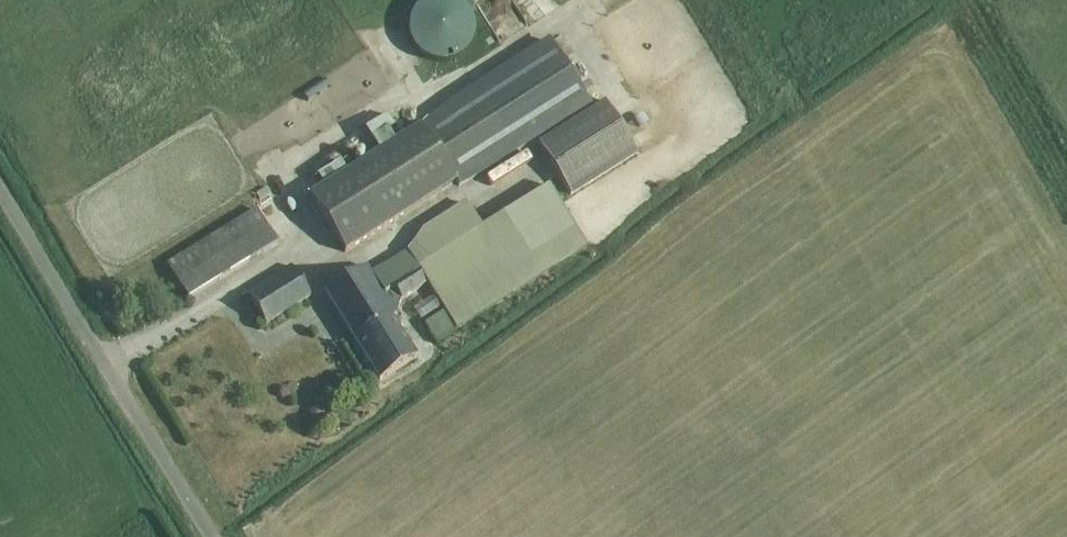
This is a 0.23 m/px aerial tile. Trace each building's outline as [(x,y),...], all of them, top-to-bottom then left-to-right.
[(440,66),(454,64),(461,61),(471,51),(475,40),(476,30),(473,19),(468,12),(461,4),(448,0),(432,0),(422,5),(415,13),(410,25),(410,39),(412,47),(418,55),(429,62),(440,66)] [(550,45),(309,198),(345,254),(456,183),(461,190),(591,107),(550,45)] [(573,198),(639,156),(605,102),(539,144),(573,198)] [(625,197),(626,197),(628,197),(630,196),(631,196),(632,195),(634,194),(634,192),(635,191),(636,190),(636,188),(636,186),(635,185),(634,183),(634,182),(632,181),(631,180),(630,179),(628,179),(627,179),(625,179),(623,179),(622,180),(621,181),(620,182),(619,183),(618,185),(618,186),(617,188),(618,190),(618,191),(619,192),(620,194),(621,195),(622,196),(623,196),(625,197)] [(423,233),(408,256),(455,332),(587,249),(549,190),(482,232),(466,206),(423,233)] [(593,227),(596,228),(598,228),(601,228),(603,227),(606,226),(608,225),(610,223),(612,220),(613,218),(614,215),(614,213),(614,210),(613,207),(612,205),(610,203),(608,201),(606,199),(603,198),(601,197),(598,197),(595,197),(593,198),(590,199),(588,201),(586,203),(585,205),(583,207),(583,210),(583,213),(583,215),(583,218),(585,220),(586,223),(588,225),(590,226),(593,227)] [(261,218),(171,274),(188,301),(278,245),(261,218)] [(380,382),(398,370),(416,359),(391,320),(396,316),(384,297),(417,275),(407,259),(374,280),(366,268),(324,294),(380,382)] [(247,296),(265,326),(310,298),(292,268),(247,296)] [(418,277),(393,293),(400,304),(425,288),(418,277)] [(440,309),(433,298),(414,310),(421,321),(440,309)] [(444,317),(426,329),(438,348),(457,336),(444,317)]
